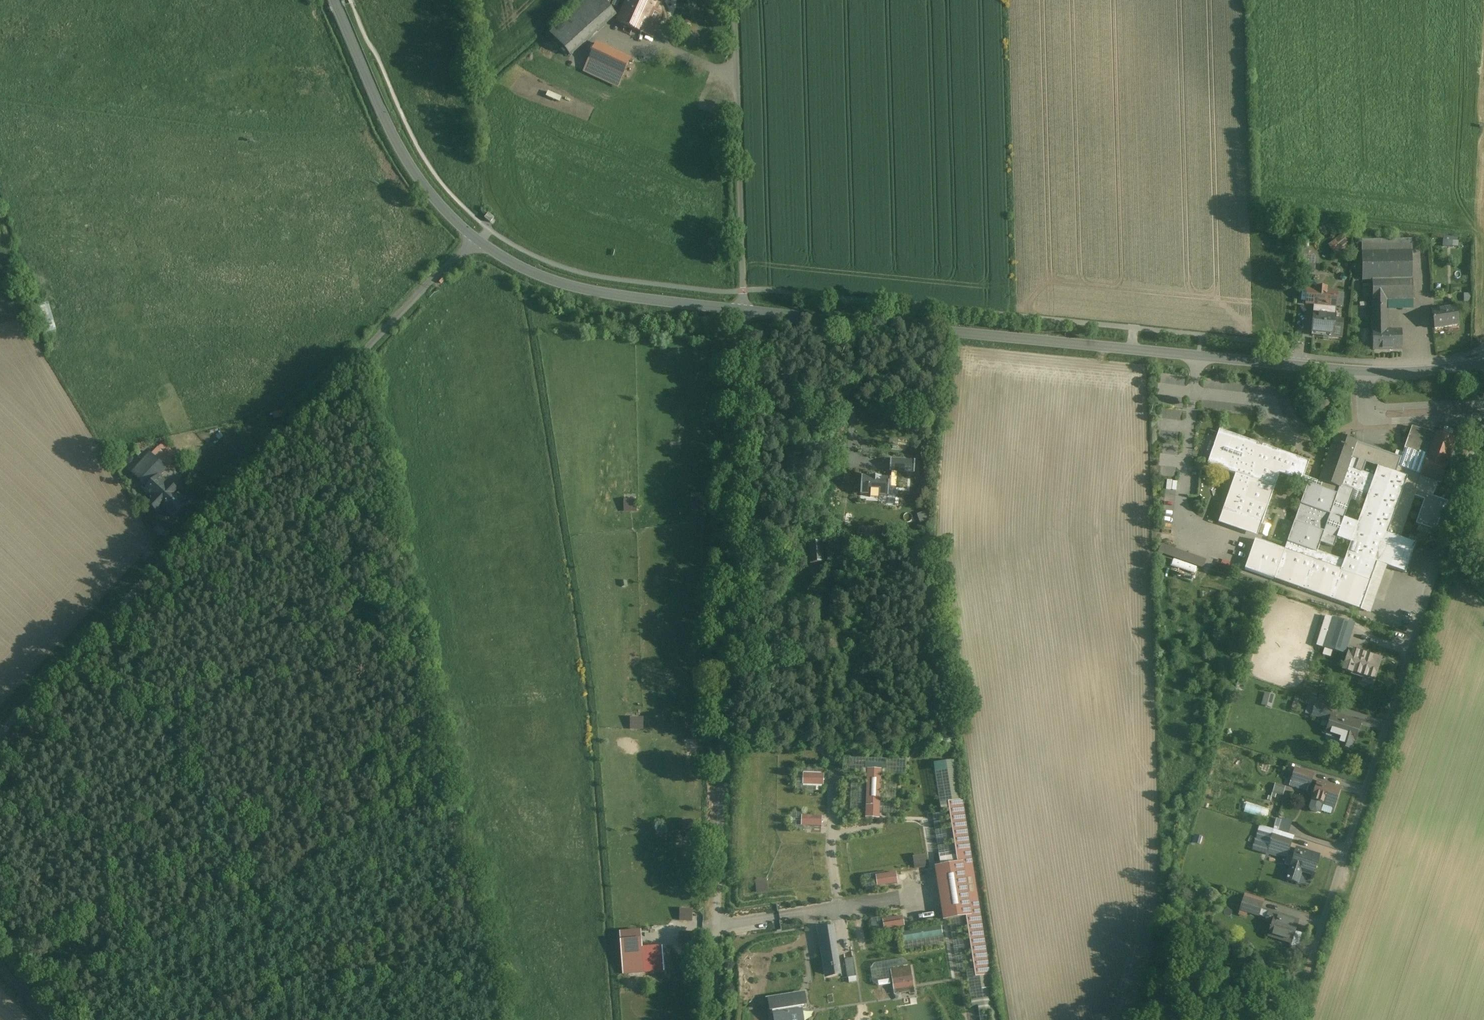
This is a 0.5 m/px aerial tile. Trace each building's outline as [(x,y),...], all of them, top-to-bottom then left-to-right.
[(600,0),(590,0),(551,35),(571,57),(615,17),(600,0)] [(629,0),(628,0),(619,22),(652,36),(662,14),(652,10),(629,0)] [(652,10),(657,0),(629,0),(652,10)] [(630,59),(598,44),(585,72),(618,87),(630,59)] [(1344,233),(1330,244),(1336,252),(1350,241),(1344,233)] [(1445,247),(1462,248),(1462,236),(1446,236),(1445,247)] [(1411,240),(1361,241),(1362,282),(1372,281),(1373,350),(1402,350),(1401,332),(1388,332),(1387,307),(1381,307),(1381,300),(1413,299),(1411,240)] [(1317,291),(1308,290),(1306,304),(1315,305),(1312,335),(1341,337),(1343,320),(1334,319),(1335,307),(1341,307),(1342,294),(1327,292),(1327,289),(1317,288),(1317,291)] [(1456,309),(1431,313),(1434,330),(1459,326),(1456,309)] [(1339,488),(1341,489),(1342,487),(1367,496),(1344,561),(1317,551),(1337,495),(1308,484),(1285,550),(1255,540),(1245,570),(1360,610),(1377,564),(1405,574),(1416,543),(1400,538),(1414,497),(1424,500),(1415,524),(1436,531),(1446,501),(1432,497),(1437,482),(1441,483),(1455,442),(1412,427),(1401,460),(1369,449),(1370,446),(1336,435),(1320,481),(1339,488)] [(1308,484),(1337,495),(1339,488),(1320,481),(1320,483),(1304,477),(1309,462),(1219,430),(1207,464),(1235,474),(1222,510),(1261,524),(1280,474),(1308,484)] [(159,450),(153,456),(166,469),(173,462),(159,450)] [(131,472),(148,489),(159,478),(167,469),(166,469),(153,456),(150,453),(131,472)] [(891,459),(890,472),(892,472),(897,473),(915,474),(916,461),(891,459)] [(891,479),(862,477),(861,495),(871,496),(870,498),(879,498),(879,496),(889,497),(889,488),(891,488),(891,487),(891,479)] [(148,489),(146,492),(154,499),(149,503),(158,512),(163,507),(174,517),(187,503),(159,478),(148,489)] [(706,510),(706,498),(693,498),(693,510),(706,510)] [(639,512),(639,500),(626,499),(626,512),(639,512)] [(1477,543),(1464,537),(1459,546),(1472,552),(1477,543)] [(822,542),(809,543),(811,564),(825,562),(822,542)] [(1206,568),(1210,559),(1166,544),(1163,554),(1176,558),(1174,566),(1198,574),(1201,566),(1206,568)] [(1375,613),(1377,605),(1367,602),(1365,610),(1375,613)] [(1327,616),(1317,647),(1344,655),(1353,624),(1327,616)] [(1375,681),(1382,660),(1349,649),(1342,671),(1375,681)] [(1267,692),(1265,705),(1276,707),(1278,694),(1267,692)] [(1317,699),(1311,715),(1330,721),(1332,715),(1336,705),(1317,699)] [(1332,715),(1330,721),(1325,737),(1340,741),(1338,746),(1353,751),(1361,724),(1332,715)] [(633,730),(647,730),(647,717),(633,717),(633,730)] [(698,731),(699,718),(688,718),(688,730),(698,731)] [(869,759),(869,769),(877,769),(877,764),(883,764),(883,759),(869,759)] [(1314,775),(1294,769),(1289,785),(1298,788),(1300,783),(1310,786),(1314,775)] [(881,771),(868,770),(866,818),(879,819),(881,771)] [(824,775),(804,775),(804,785),(823,785),(824,775)] [(1340,789),(1318,782),(1309,807),(1310,812),(1316,813),(1319,811),(1322,803),(1335,807),(1340,789)] [(1277,783),(1275,793),(1285,795),(1288,785),(1277,783)] [(952,803),(962,863),(972,862),(963,801),(952,803)] [(1248,804),(1246,812),(1262,816),(1264,808),(1248,804)] [(822,817),(802,816),(802,826),(822,827),(822,817)] [(685,819),(684,831),(695,832),(696,819),(685,819)] [(1292,822),(1282,819),(1278,831),(1288,834),(1292,822)] [(1292,842),(1272,835),(1268,847),(1288,853),(1292,842)] [(1319,857),(1296,849),(1286,880),(1298,883),(1302,871),(1314,875),(1319,857)] [(916,856),(917,868),(929,867),(928,855),(916,856)] [(962,863),(935,867),(944,921),(970,917),(980,915),(972,862),(962,863)] [(897,874),(877,876),(878,886),(898,883),(897,874)] [(771,891),(770,879),(758,880),(758,892),(771,891)] [(1262,905),(1244,899),(1240,910),(1259,916),(1262,905)] [(681,920),(694,922),(696,910),(683,908),(681,920)] [(1298,922),(1268,912),(1266,920),(1272,922),(1268,936),(1279,939),(1280,937),(1292,941),(1298,922)] [(980,915),(970,917),(979,977),(990,975),(980,915)] [(903,917),(883,920),(885,929),(905,926),(903,917)] [(906,944),(945,942),(945,927),(906,929),(906,944)] [(833,928),(821,929),(828,975),(840,973),(833,928)] [(626,931),(626,973),(647,973),(647,930),(626,931)] [(693,945),(693,932),(681,931),(681,944),(693,945)] [(848,958),(850,977),(859,976),(856,957),(848,958)] [(913,977),(893,981),(894,990),(914,987),(913,977)] [(771,1000),(773,1012),(778,1012),(778,1015),(776,1015),(777,1019),(800,1019),(798,1008),(804,1007),(802,995),(771,1000)]
